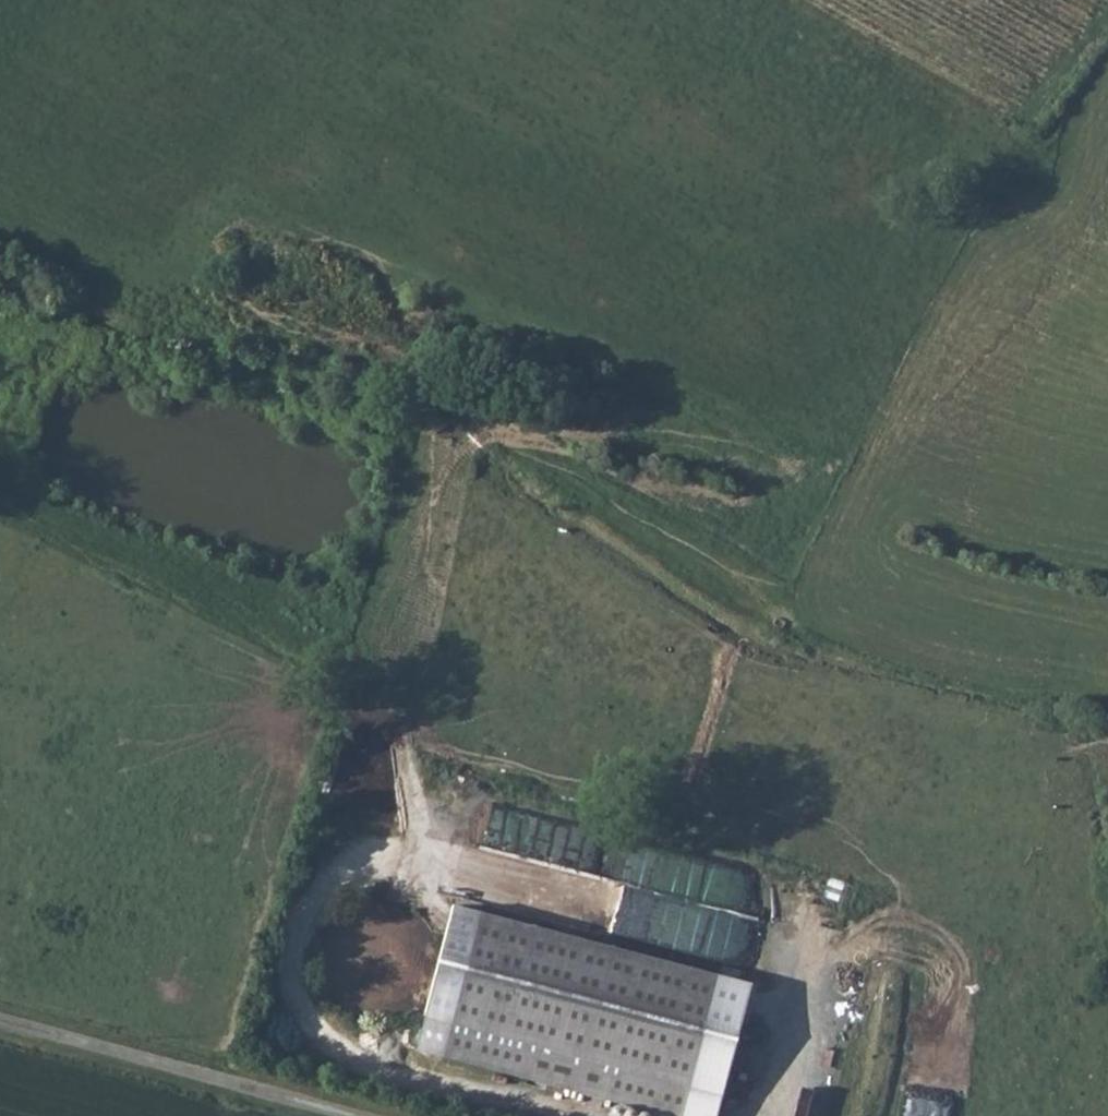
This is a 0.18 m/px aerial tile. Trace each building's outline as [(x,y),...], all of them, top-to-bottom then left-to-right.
[(719,964),(731,913),(649,895),(637,946),(719,964)] [(421,1050),(678,1115),(685,1115),(723,968),(644,948),(634,987),(449,939),(421,1050)]
